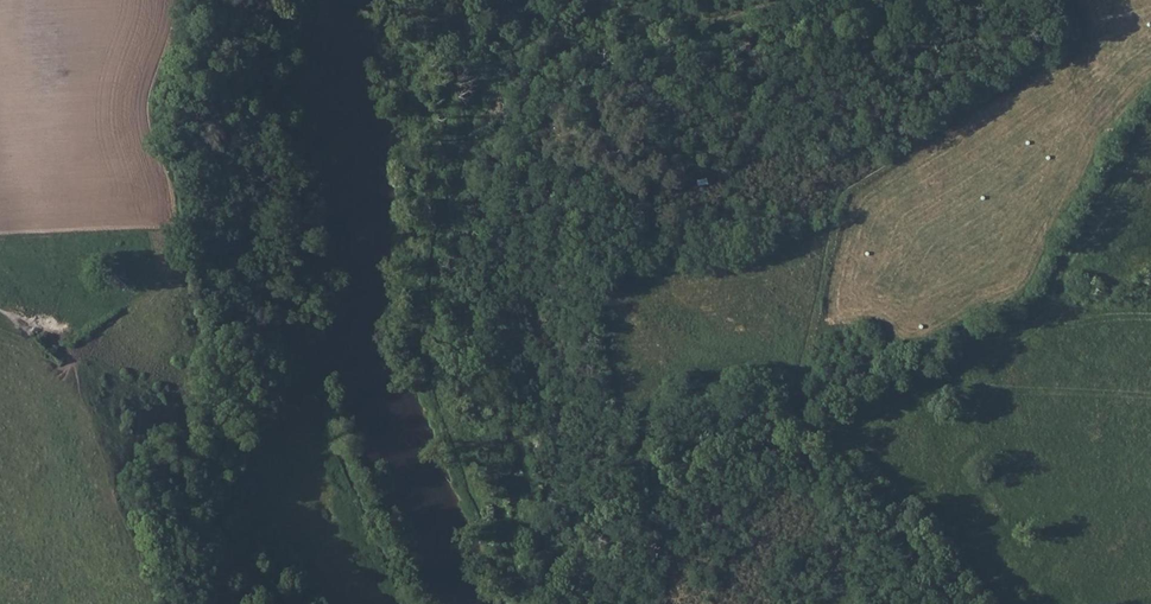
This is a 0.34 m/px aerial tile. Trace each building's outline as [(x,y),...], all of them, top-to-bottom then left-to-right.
[(455,3),(451,20),(458,22),(458,20),(468,20),(466,6),(455,3)]
